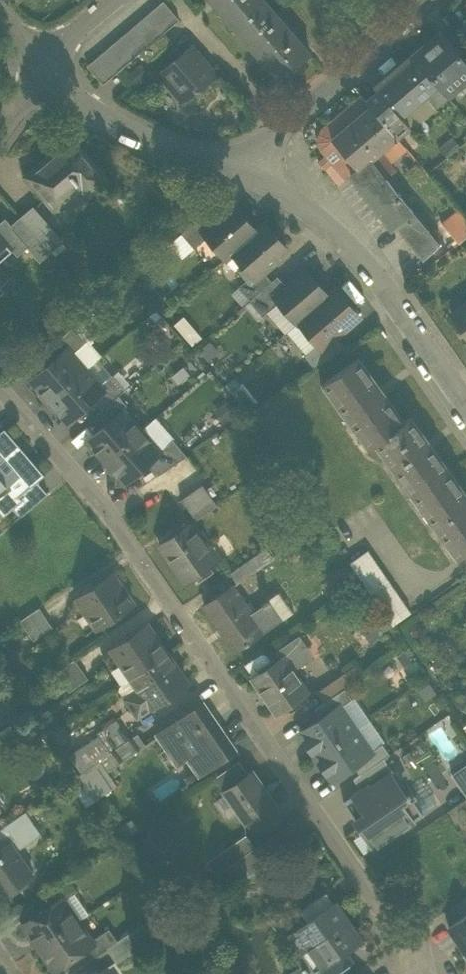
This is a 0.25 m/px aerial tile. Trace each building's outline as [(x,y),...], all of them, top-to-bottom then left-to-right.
[(236,29),(267,2),(265,0),(211,0),(236,29)] [(351,14),(361,5),(357,0),(338,0),(351,14)] [(87,67),(102,84),(178,19),(163,2),(87,67)] [(312,53),(267,2),(236,29),(281,80),(312,53)] [(414,58),(437,85),(445,94),(459,82),(463,87),(465,85),(465,56),(445,32),(414,58)] [(140,54),(148,63),(172,42),(164,33),(140,54)] [(160,73),(185,102),(216,75),(191,47),(160,73)] [(401,115),(425,95),(437,85),(414,58),(380,87),(378,89),(381,92),(383,94),(401,115)] [(445,94),(437,85),(425,95),(435,107),(447,97),(445,94)] [(368,103),(370,105),(375,101),(383,94),(381,92),(368,103)] [(383,94),(375,101),(402,132),(410,125),(401,115),(383,94)] [(348,179),(352,175),(371,158),(379,151),(397,136),(370,105),(368,103),(362,95),(323,127),(320,134),(319,142),(322,149),(326,154),(319,160),(325,168),(333,162),(348,179)] [(397,136),(402,132),(375,101),(370,105),(397,136)] [(32,175),(60,208),(72,198),(66,191),(81,178),(93,192),(111,176),(76,136),(32,175)] [(371,158),(380,170),(389,163),(379,151),(371,158)] [(380,170),(371,158),(352,175),(391,227),(390,228),(390,229),(395,225),(423,258),(440,243),(400,196),(399,196),(380,170)] [(39,204),(22,219),(51,252),(68,238),(39,204)] [(226,258),(233,252),(257,231),(234,205),(218,219),(203,231),(208,237),(226,258)] [(182,233),(195,248),(208,237),(203,231),(218,219),(210,209),(182,233)] [(459,243),(465,238),(465,218),(460,210),(442,224),(459,243)] [(51,252),(22,219),(21,217),(12,225),(6,218),(0,224),(0,232),(9,243),(19,255),(28,246),(40,261),(51,252)] [(266,224),(257,231),(233,252),(245,266),(240,270),(248,279),(252,283),(264,272),(279,259),(277,256),(287,248),(266,224)] [(9,243),(0,232),(0,251),(9,243)] [(298,323),(300,321),(329,296),(306,270),(287,286),(275,296),(280,302),(298,323)] [(239,287),(251,300),(272,281),(264,272),(252,283),(248,279),(239,287)] [(278,276),(272,281),(251,300),(264,315),(280,302),(275,296),(287,286),(278,276)] [(336,290),(329,296),(300,321),(318,343),(323,348),(337,336),(360,317),(336,290)] [(465,334),(465,304),(452,314),(465,334)] [(46,350),(55,360),(68,348),(73,353),(86,342),(74,327),(46,350)] [(305,354),(316,368),(346,347),(337,336),(323,348),(318,343),(305,354)] [(32,380),(50,401),(87,369),(73,353),(68,348),(55,360),(32,380)] [(376,443),(383,437),(406,421),(360,357),(327,380),(337,393),(332,396),(359,435),(366,431),(375,443),(376,443)] [(100,385),(87,369),(50,401),(69,422),(94,399),(105,390),(100,385)] [(94,399),(103,409),(119,395),(126,389),(113,374),(100,385),(105,390),(94,399)] [(323,383),(332,396),(337,393),(327,380),(323,383)] [(127,405),(119,395),(103,409),(98,414),(106,423),(123,409),(127,405)] [(87,440),(105,461),(142,430),(123,409),(106,423),(87,440)] [(413,417),(406,421),(383,437),(394,452),(386,457),(405,484),(409,482),(417,493),(450,470),(413,417)] [(4,515),(13,508),(22,500),(19,497),(37,481),(43,476),(3,430),(0,433),(0,511),(4,515)] [(160,451),(142,430),(105,461),(109,465),(108,469),(109,470),(114,471),(125,484),(147,464),(161,452),(160,451)] [(366,431),(359,435),(368,448),(375,443),(366,431)] [(383,437),(376,443),(386,457),(394,452),(383,437)] [(147,464),(158,476),(187,456),(174,439),(160,451),(161,452),(147,464)] [(450,470),(417,493),(426,506),(422,509),(448,546),(452,544),(462,559),(465,557),(465,492),(450,470)] [(13,508),(21,517),(48,494),(37,481),(19,497),(22,500),(13,508)] [(409,482),(405,484),(422,509),(426,506),(417,493),(409,482)] [(182,502),(195,520),(222,501),(209,483),(182,502)] [(162,543),(189,583),(219,562),(192,522),(162,543)] [(452,544),(448,546),(459,562),(462,559),(452,544)] [(362,580),(393,625),(398,621),(413,611),(371,551),(351,564),(362,580)] [(229,574),(236,583),(265,563),(259,553),(229,574)] [(76,597),(97,629),(134,604),(114,575),(95,589),(92,585),(76,597)] [(235,652),(267,630),(250,605),(236,583),(207,603),(228,634),(224,637),(235,652)] [(265,595),(250,605),(267,630),(281,620),(274,609),(278,606),(272,598),(267,590),(263,592),(265,595)] [(283,590),(272,598),(278,606),(274,609),(281,620),(296,610),(283,590)] [(21,621),(34,640),(53,627),(40,607),(21,621)] [(421,620),(408,624),(413,638),(425,634),(421,620)] [(374,621),(361,629),(369,641),(382,633),(374,621)] [(110,648),(131,678),(168,653),(149,626),(129,639),(127,636),(110,648)] [(277,649),(283,657),(285,655),(294,668),(312,656),(297,635),(277,649)] [(244,664),(253,677),(270,666),(260,652),(244,664)] [(131,678),(139,689),(151,707),(152,709),(169,697),(167,694),(187,680),(168,653),(131,678)] [(444,654),(432,662),(441,675),(453,667),(444,654)] [(309,690),(294,668),(285,655),(283,657),(270,666),(253,677),(252,678),(275,712),(291,701),(295,707),(309,698),(305,692),(309,690)] [(56,672),(69,692),(88,678),(75,659),(56,672)] [(321,688),(329,699),(344,688),(350,685),(342,673),(321,688)] [(437,693),(430,683),(419,690),(426,700),(437,693)] [(315,708),(322,718),(340,706),(340,707),(352,699),(344,688),(329,699),(315,708)] [(138,716),(151,707),(139,689),(125,698),(138,716)] [(456,705),(465,711),(465,691),(456,705)] [(340,707),(356,729),(370,719),(355,697),(352,699),(340,707)] [(181,746),(199,772),(234,748),(202,703),(159,733),(172,753),(181,746)] [(316,756),(356,729),(340,707),(340,706),(322,718),(300,733),(316,756)] [(97,733),(111,752),(130,739),(116,719),(97,733)] [(385,742),(370,719),(356,729),(371,751),(382,744),(385,742)] [(316,756),(332,779),(353,765),(372,752),(371,751),(356,729),(316,756)] [(9,744),(0,731),(0,750),(9,744)] [(138,733),(130,739),(111,752),(99,760),(107,772),(146,745),(138,733)] [(353,765),(360,774),(384,758),(390,754),(382,744),(371,751),(372,752),(353,765)] [(354,778),(362,790),(369,785),(371,787),(390,774),(391,775),(394,773),(384,758),(360,774),(354,778)] [(214,778),(224,792),(248,775),(238,762),(214,778)] [(452,774),(465,795),(465,765),(452,774)] [(224,792),(247,822),(259,813),(275,801),(253,771),(248,775),(224,792)] [(391,775),(390,774),(371,787),(369,785),(362,790),(354,796),(366,814),(356,821),(374,848),(413,821),(401,803),(408,798),(407,797),(391,775)] [(411,797),(423,814),(436,805),(425,788),(411,797)] [(410,795),(407,797),(408,798),(401,803),(413,821),(423,814),(411,797),(410,795)] [(366,814),(354,796),(343,803),(356,821),(366,814)] [(8,823),(13,831),(33,817),(27,809),(8,823)] [(264,819),(259,813),(247,822),(251,828),(264,819)] [(7,895),(37,875),(16,845),(22,841),(24,844),(43,831),(33,817),(13,831),(17,837),(0,848),(0,884),(7,895)] [(161,861),(173,835),(151,824),(138,850),(161,861)] [(275,833),(255,847),(232,863),(244,881),(287,851),(275,833)] [(225,867),(232,863),(255,847),(248,836),(218,857),(225,867)] [(43,895),(50,905),(62,897),(64,899),(77,891),(69,878),(43,895)] [(310,906),(316,915),(334,903),(328,894),(310,906)] [(23,924),(39,946),(78,920),(64,899),(62,897),(50,905),(23,924)] [(336,967),(331,960),(347,949),(360,940),(334,903),(316,915),(303,924),(316,943),(297,956),(305,967),(301,970),(303,973),(309,973),(310,973),(326,973),(336,967)] [(465,955),(465,913),(446,927),(465,955)] [(92,940),(78,920),(39,946),(54,969),(81,951),(94,942),(92,940)] [(143,923),(118,940),(108,948),(117,962),(153,937),(143,923)] [(88,961),(108,948),(118,940),(109,928),(92,940),(94,942),(81,951),(88,961)] [(352,956),(347,949),(331,960),(336,967),(352,956)] [(107,965),(94,973),(114,973),(107,965)]
